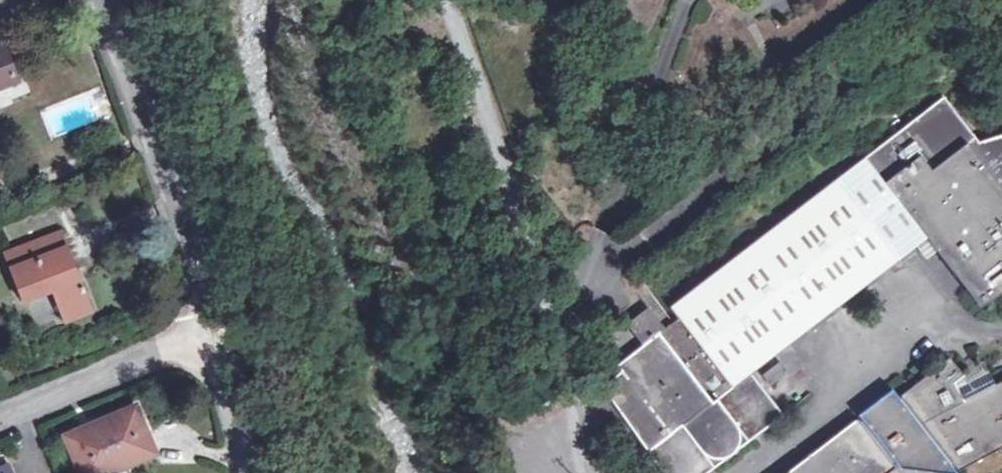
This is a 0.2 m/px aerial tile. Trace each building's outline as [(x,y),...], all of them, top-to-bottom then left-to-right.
[(16,81),(3,48),(0,50),(0,88),(16,81)] [(678,319),(665,328),(648,306),(625,324),(643,346),(616,367),(620,371),(601,387),(610,401),(594,411),(616,442),(632,430),(646,452),(645,452),(650,459),(661,472),(707,472),(783,415),(750,373),(776,354),(927,238),(936,250),(966,289),(978,306),(981,307),(983,307),(985,307),(1001,294),(1001,135),(979,142),(944,97),(670,308),(678,319)] [(21,301),(51,290),(63,321),(92,310),(64,235),(5,257),(21,301)] [(585,366),(597,382),(614,368),(604,354),(603,353),(585,366)] [(963,377),(949,358),(900,396),(893,387),(857,416),(860,419),(857,421),(856,420),(787,472),(888,472),(893,469),(892,468),(895,465),(900,472),(911,472),(953,472),(950,468),(954,467),(957,472),(1001,449),(1001,381),(992,387),(976,395),(963,377)] [(780,362),(762,375),(770,385),(787,372),(780,362)] [(977,367),(963,377),(976,395),(992,387),(977,367)] [(134,409),(66,439),(81,472),(116,472),(155,456),(134,409)]
